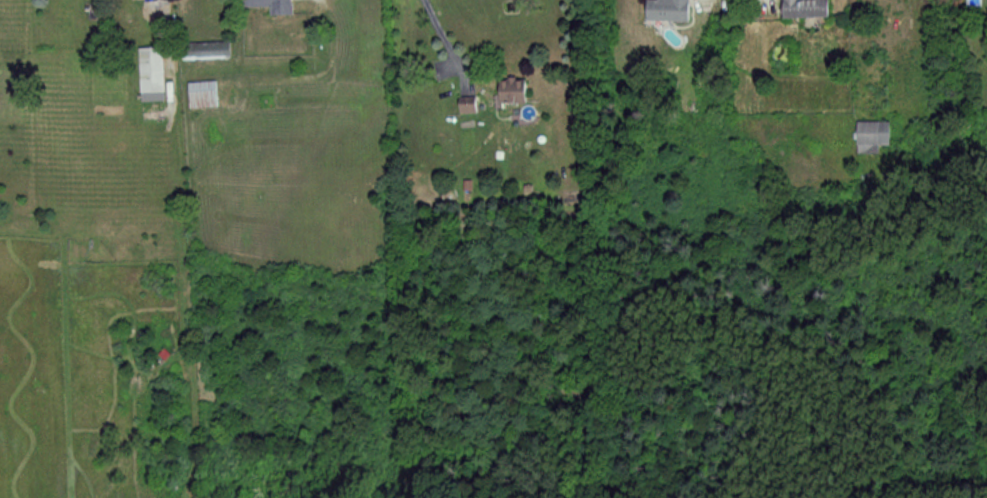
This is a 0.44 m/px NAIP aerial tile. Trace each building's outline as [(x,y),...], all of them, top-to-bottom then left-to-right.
[(241,8),(268,7),(268,15),(290,15),(290,0),(241,0),(241,8)] [(688,0),(643,0),(643,21),(688,22),(688,0)] [(778,18),(825,18),(825,0),(778,0),(778,18)] [(183,42),(183,59),(227,59),(227,42),(183,42)] [(161,47),(138,47),(138,101),(161,101),(161,47)] [(495,105),(524,102),(521,76),(493,79),(495,105)] [(186,81),(186,107),(216,107),(216,81),(186,81)] [(877,154),(877,145),(888,145),(888,121),(854,121),(854,154),(877,154)]
